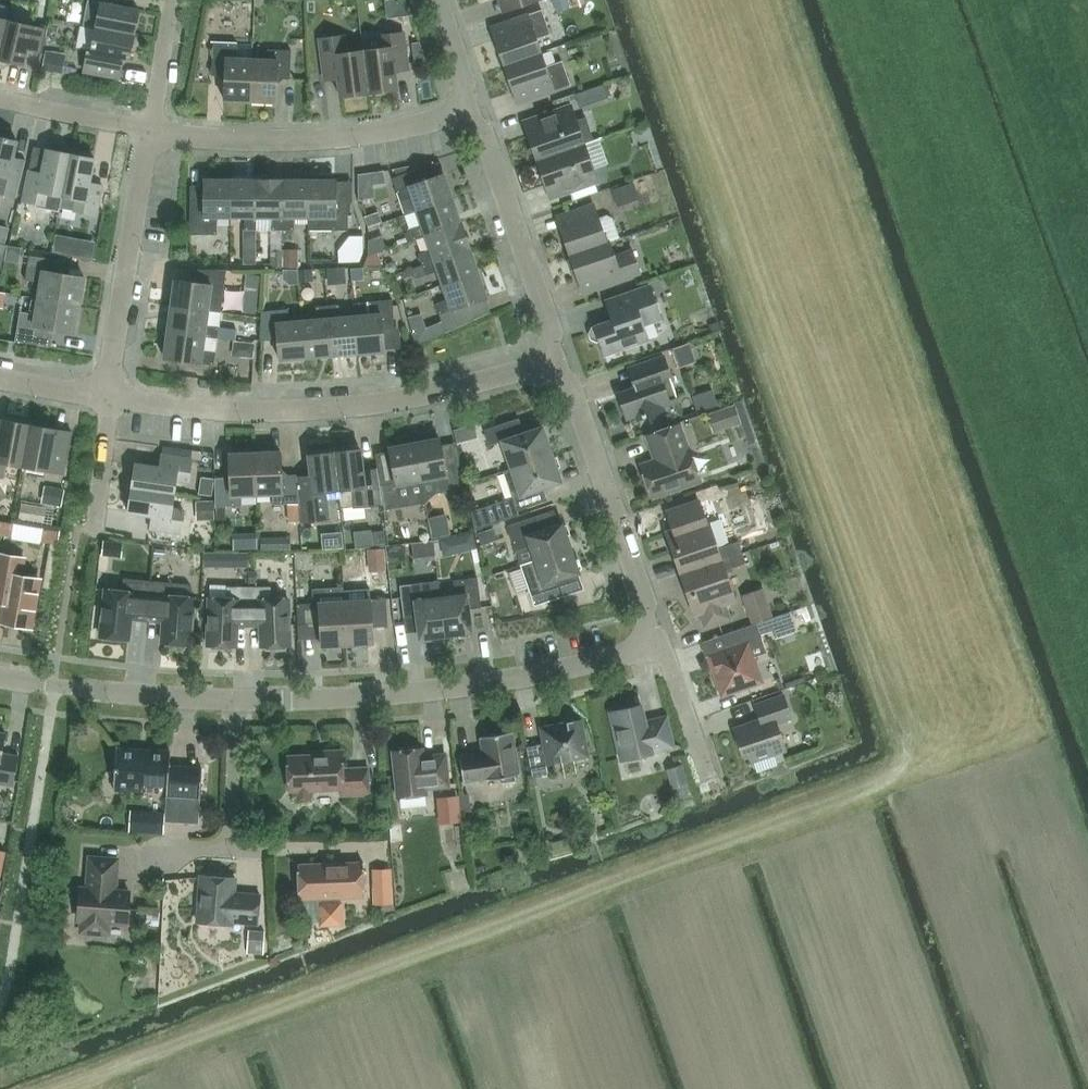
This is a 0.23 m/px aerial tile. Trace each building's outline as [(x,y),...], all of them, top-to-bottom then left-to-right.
[(95,28),(134,35),(138,10),(133,9),(135,0),(100,0),(100,2),(87,0),(82,25),(95,27),(95,28)] [(490,28),(504,66),(541,53),(536,39),(550,34),(541,10),(490,28)] [(7,20),(0,50),(0,60),(23,66),(27,50),(42,54),(47,26),(32,23),(31,26),(7,20)] [(129,60),(134,35),(95,28),(91,52),(87,51),(83,72),(120,79),(124,59),(129,60)] [(380,48),(363,50),(368,94),(397,90),(394,66),(407,64),(403,32),(378,35),(380,48)] [(344,35),(319,39),(323,75),(336,73),(339,97),(368,94),(363,50),(346,53),(344,35)] [(223,100),(249,101),(251,59),(236,59),(237,44),(213,43),(211,76),(224,77),(223,100)] [(266,60),(251,59),(249,101),(275,102),(276,79),(289,80),(291,51),(267,50),(266,60)] [(42,71),(62,74),(65,55),(45,51),(42,71)] [(545,67),(541,53),(504,66),(517,104),(570,86),(562,61),(545,67)] [(570,84),(574,98),(605,90),(601,75),(570,84)] [(523,122),(536,161),(584,144),(593,140),(585,118),(576,121),(570,105),(523,122)] [(0,137),(0,194),(16,198),(23,170),(10,167),(17,141),(0,137)] [(598,183),(584,144),(536,161),(550,200),(598,183)] [(59,212),(60,208),(59,208),(62,197),(70,154),(46,149),(41,174),(29,171),(23,201),(35,204),(34,208),(59,212)] [(94,159),(70,154),(62,197),(59,208),(60,208),(74,212),(96,216),(102,186),(89,183),(94,159)] [(417,211),(452,199),(443,174),(423,181),(419,169),(418,169),(417,166),(394,170),(396,177),(392,178),(404,215),(417,211)] [(271,230),(282,230),(282,180),(283,180),(283,179),(256,179),(256,180),(256,217),(271,217),(271,230)] [(217,217),(230,217),(230,180),(203,180),(203,201),(189,201),(189,235),(217,235),(217,217)] [(256,180),(230,180),(230,217),(244,217),(244,230),(256,230),(256,217),(256,180)] [(294,217),(308,218),(309,181),(283,180),(282,180),(282,230),(294,231),(294,217)] [(335,181),(309,181),(308,218),(308,231),(348,231),(348,201),(335,201),(335,181)] [(634,184),(614,191),(619,206),(639,199),(634,184)] [(417,211),(421,225),(409,229),(413,240),(425,236),(460,224),(460,223),(452,199),(417,211)] [(556,217),(569,255),(609,242),(608,241),(619,238),(612,218),(606,215),(598,218),(593,204),(556,217)] [(418,254),(421,265),(422,265),(469,248),(469,249),(470,249),(461,223),(460,223),(460,224),(425,236),(430,250),(418,254)] [(609,242),(569,255),(582,293),(640,273),(632,250),(614,257),(609,242)] [(438,272),(442,285),(477,273),(469,249),(469,248),(422,265),(421,265),(410,269),(401,272),(405,283),(438,272)] [(282,250),(282,253),(281,269),(296,269),(296,250),(282,250)] [(270,253),(270,269),(281,269),(282,253),(270,253)] [(40,282),(37,299),(79,306),(84,277),(55,273),(57,260),(29,256),(25,280),(40,282)] [(326,270),(328,285),(346,284),(344,268),(326,270)] [(282,270),(283,279),(289,285),(299,285),(297,269),(282,270)] [(174,280),(171,306),(207,311),(220,313),(226,270),(197,270),(195,283),(174,280)] [(298,271),(299,283),(313,281),(312,270),(298,271)] [(477,318),(472,303),(486,298),(477,273),(442,285),(447,300),(435,304),(444,330),(477,318)] [(239,301),(251,303),(254,284),(242,282),(239,301)] [(609,322),(591,328),(588,334),(590,340),(596,343),(599,342),(604,356),(648,341),(643,326),(661,319),(649,286),(605,301),(611,317),(609,322)] [(75,333),(79,306),(37,299),(35,314),(19,312),(15,341),(43,345),(46,329),(75,333)] [(369,315),(354,316),(357,353),(384,351),(382,330),(394,329),(392,300),(368,302),(369,315)] [(338,305),(327,306),(331,356),(357,353),(354,316),(340,318),(338,305)] [(167,332),(204,337),(217,339),(217,338),(232,340),(233,329),(218,327),(205,326),(207,311),(171,306),(167,332)] [(317,320),(302,321),(305,358),(331,356),(327,306),(315,307),(317,320)] [(288,309),(261,312),(259,341),(277,340),(279,360),(305,358),(302,321),(289,322),(288,309)] [(202,350),(204,337),(167,332),(164,359),(213,365),(215,352),(202,350)] [(663,356),(638,365),(643,379),(633,383),(634,388),(617,394),(625,416),(634,413),(637,420),(658,412),(655,405),(677,398),(671,381),(672,381),(663,356)] [(595,381),(596,396),(613,395),(612,380),(595,381)] [(733,408),(709,416),(714,431),(738,422),(733,408)] [(23,467),(30,425),(0,420),(0,477),(4,478),(6,464),(23,467)] [(501,442),(510,469),(552,454),(542,427),(519,435),(514,420),(484,430),(489,446),(501,442)] [(72,433),(30,425),(23,467),(64,475),(72,433)] [(678,427),(648,437),(657,462),(642,467),(652,496),(692,483),(682,454),(687,453),(678,427)] [(421,481),(432,479),(435,494),(461,489),(455,464),(444,466),(439,438),(414,443),(421,481)] [(382,504),(383,511),(425,503),(421,481),(414,443),(389,447),(395,482),(380,485),(382,504)] [(360,449),(334,452),(339,498),(352,496),(353,507),(382,504),(380,485),(379,485),(377,469),(362,471),(360,449)] [(280,452),(254,453),(256,495),(271,494),(272,505),(290,504),(291,522),(300,521),(296,478),(296,475),(281,475),(280,452)] [(311,477),(296,478),(300,521),(300,522),(329,519),(327,499),(339,498),(334,452),(308,455),(311,477)] [(215,507),(216,507),(216,521),(226,520),(225,507),(241,506),(241,496),(256,495),(254,453),(228,454),(229,478),(215,478),(215,507)] [(510,469),(511,469),(503,472),(513,498),(471,512),(474,531),(519,516),(517,511),(543,502),(538,490),(561,482),(552,454),(510,469)] [(134,464),(131,488),(174,495),(176,480),(188,482),(191,460),(161,455),(159,468),(134,464)] [(64,490),(45,487),(42,504),(61,508),(64,490)] [(131,488),(127,513),(152,516),(150,529),(180,534),(184,511),(172,509),(174,495),(131,488)] [(214,501),(196,502),(196,518),(214,518),(214,501)] [(673,530),(666,533),(680,574),(741,553),(737,542),(717,549),(707,519),(705,519),(698,501),(666,512),(673,530)] [(53,542),(57,525),(0,511),(0,529),(53,542)] [(535,517),(507,526),(520,565),(534,561),(570,548),(562,524),(540,531),(535,517)] [(477,534),(481,547),(497,542),(493,529),(477,534)] [(273,538),(261,539),(261,551),(273,551),(273,538)] [(101,556),(122,559),(123,543),(103,541),(101,556)] [(515,593),(528,589),(534,607),(562,597),(557,580),(578,573),(570,548),(534,561),(520,565),(521,568),(508,572),(515,593)] [(367,551),(368,573),(386,572),(384,550),(367,551)] [(203,568),(248,569),(248,554),(203,553),(203,568)] [(724,605),(735,601),(725,571),(745,564),(741,553),(680,574),(694,615),(700,613),(704,627),(729,618),(724,605)] [(6,582),(0,618),(0,622),(30,627),(39,579),(20,576),(23,558),(0,554),(0,581),(6,582)] [(271,587),(254,587),(254,578),(252,575),(248,576),(248,617),(260,617),(261,647),(289,647),(287,599),(271,599),(271,587)] [(236,617),(248,617),(248,576),(244,576),(242,580),(242,587),(226,587),(226,599),(209,598),(207,646),(235,647),(236,617)] [(455,596),(440,598),(445,636),(471,632),(468,610),(481,608),(477,578),(453,581),(455,596)] [(131,610),(148,611),(150,581),(123,579),(122,591),(105,590),(100,637),(128,640),(131,610)] [(188,585),(150,581),(148,611),(164,613),(162,643),(189,645),(193,598),(191,598),(192,589),(188,585)] [(423,583),(399,586),(403,618),(416,616),(419,639),(445,636),(440,598),(426,600),(423,583)] [(571,604),(587,598),(583,585),(567,591),(571,604)] [(321,647),(347,645),(344,602),(343,587),(312,589),(313,604),(296,605),(298,625),(319,624),(321,647)] [(772,616),(763,588),(741,595),(750,624),(772,616)] [(387,627),(386,599),(344,602),(347,645),(373,643),(372,628),(387,627)] [(761,638),(760,636),(772,632),(774,637),(787,632),(781,615),(722,635),(727,650),(708,656),(722,696),(761,682),(748,643),(761,638)] [(759,720),(733,729),(742,755),(748,753),(752,763),(785,751),(776,724),(791,719),(783,695),(754,705),(759,720)] [(640,706),(610,713),(621,761),(652,754),(652,753),(673,748),(666,717),(644,722),(640,706)] [(525,747),(531,777),(549,774),(548,765),(588,757),(581,720),(540,728),(543,743),(525,747)] [(482,753),(459,757),(463,783),(486,779),(486,780),(501,778),(501,784),(515,782),(514,776),(519,775),(512,732),(480,737),(482,753)] [(0,733),(0,784),(13,786),(18,756),(2,754),(6,734),(0,733)] [(170,752),(116,749),(113,790),(141,792),(141,784),(167,786),(166,796),(200,798),(202,769),(169,766),(170,752)] [(422,749),(392,752),(397,798),(426,795),(426,789),(448,787),(445,754),(423,757),(422,749)] [(323,755),(287,756),(289,792),(341,790),(341,796),(369,795),(368,768),(342,769),(341,751),(323,752),(323,755)] [(667,770),(673,789),(687,784),(681,766),(667,770)] [(165,813),(129,811),(128,832),(163,835),(165,813)] [(554,855),(576,849),(572,837),(550,843),(554,855)] [(117,860),(89,858),(87,889),(80,889),(78,920),(85,920),(85,925),(87,928),(90,931),(94,932),(99,932),(102,930),(105,926),(106,922),(127,924),(129,893),(115,891),(117,860)] [(332,903),(332,899),(364,897),(363,863),(298,865),(299,900),(319,899),(320,925),(342,924),(341,903),(332,903)] [(371,870),(372,905),(392,904),(390,869),(371,870)] [(235,879),(200,876),(197,922),(232,925),(232,922),(257,924),(260,895),(234,893),(235,879)] [(250,932),(249,954),(265,955),(266,933),(250,932)]
